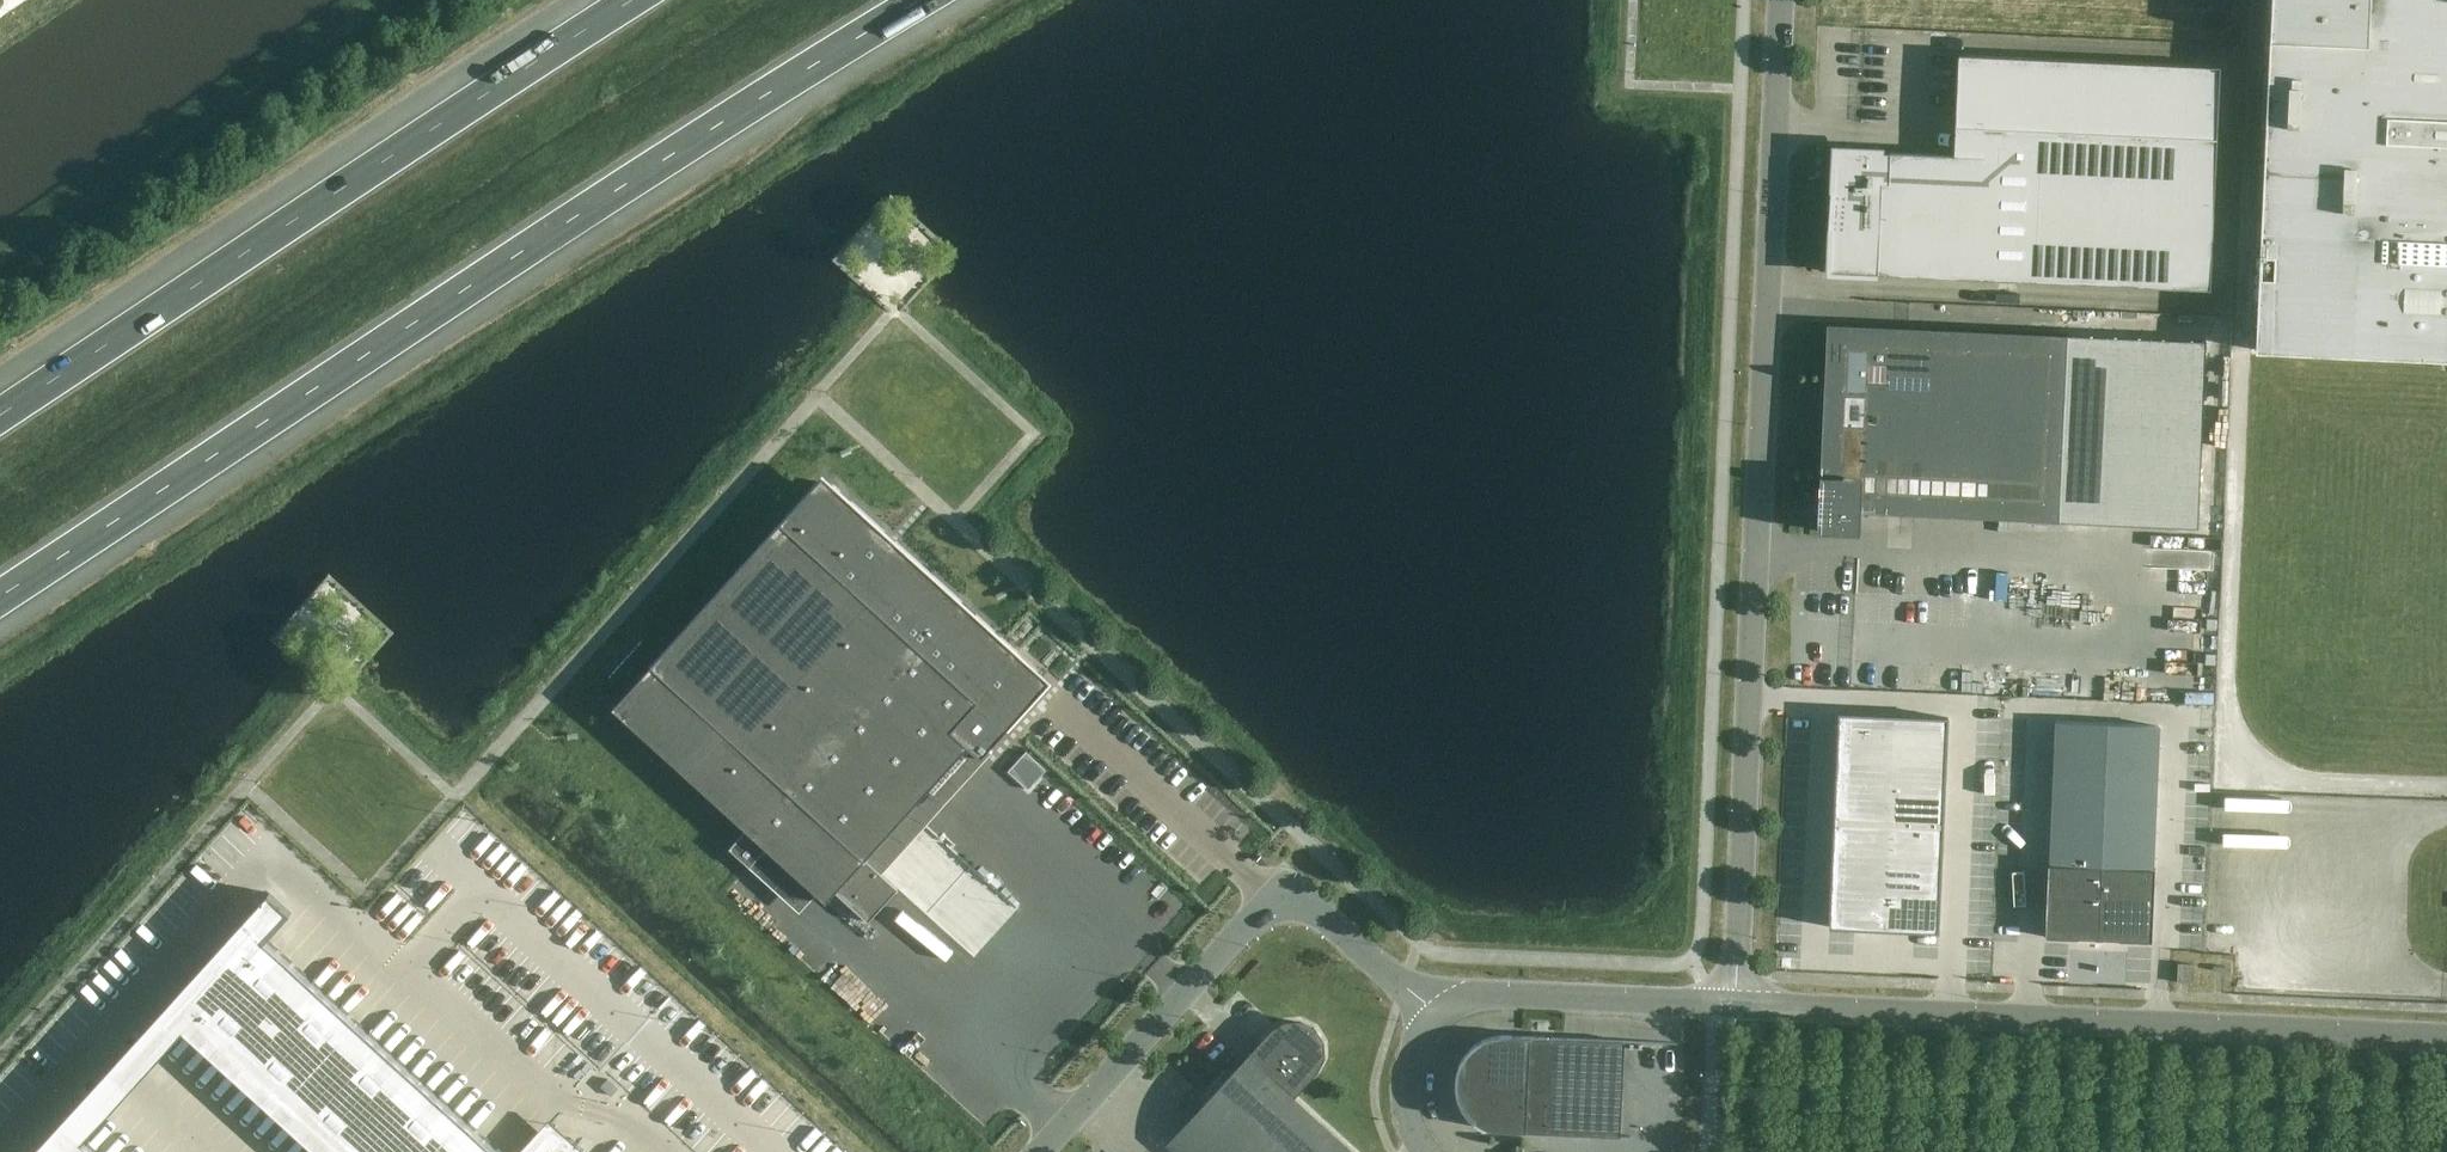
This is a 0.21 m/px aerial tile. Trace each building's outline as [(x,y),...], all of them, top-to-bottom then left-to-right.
[(2255,350),(2446,359),(2446,0),(2271,0),(2255,350)] [(1955,128),(1954,155),(1836,150),(1830,272),(2139,286),(2209,289),(2219,67),(1958,55),(1955,128)] [(2069,335),(1827,324),(1826,329),(1829,329),(1820,531),(1857,533),(1859,499),(2059,507),(2067,339),(2069,340),(2069,335)] [(668,647),(611,709),(748,833),(731,853),(742,863),(751,871),(768,852),(828,906),(838,896),(871,926),(901,893),(867,863),(967,754),(980,766),(1009,734),(1005,732),(1019,717),(1008,708),(1033,680),(1010,659),(1015,653),(991,631),(829,484),(675,654),(668,647)] [(1948,717),(1839,713),(1830,927),(1938,932),(1948,717)] [(2153,871),(2151,871),(2158,728),(2056,723),(2050,866),(2048,866),(2045,937),(2150,942),(2153,871)] [(266,940),(292,912),(269,892),(127,1049),(149,1069),(185,1030),(319,1151),(499,1151),(266,940)] [(2193,983),(2194,965),(2178,964),(2177,983),(2193,983)] [(1187,1151),(1343,1151),(1287,1101),(1316,1069),(1323,1056),(1322,1041),(1314,1029),(1301,1022),(1286,1023),(1278,1027),(1273,1030),(1232,1076),(1210,1100),(1174,1140),(1187,1151)] [(1495,1131),(1499,1131),(1620,1137),(1625,1041),(1504,1035),(1500,1035),(1496,1036),(1492,1037),(1488,1038),(1484,1039),(1480,1041),(1476,1043),(1473,1046),(1470,1049),(1467,1052),(1464,1055),(1462,1059),(1460,1062),(1458,1066),(1457,1070),(1456,1074),(1455,1079),(1455,1083),(1455,1087),(1456,1091),(1456,1095),(1458,1099),(1459,1103),(1461,1107),(1463,1111),(1466,1114),(1469,1117),(1472,1120),(1475,1123),(1479,1125),(1483,1127),(1487,1128),(1491,1130),(1495,1131)] [(83,1142),(119,1103),(97,1083),(34,1151),(95,1151),(83,1142)] [(571,1137),(560,1148),(564,1151),(587,1151),(571,1137)]
